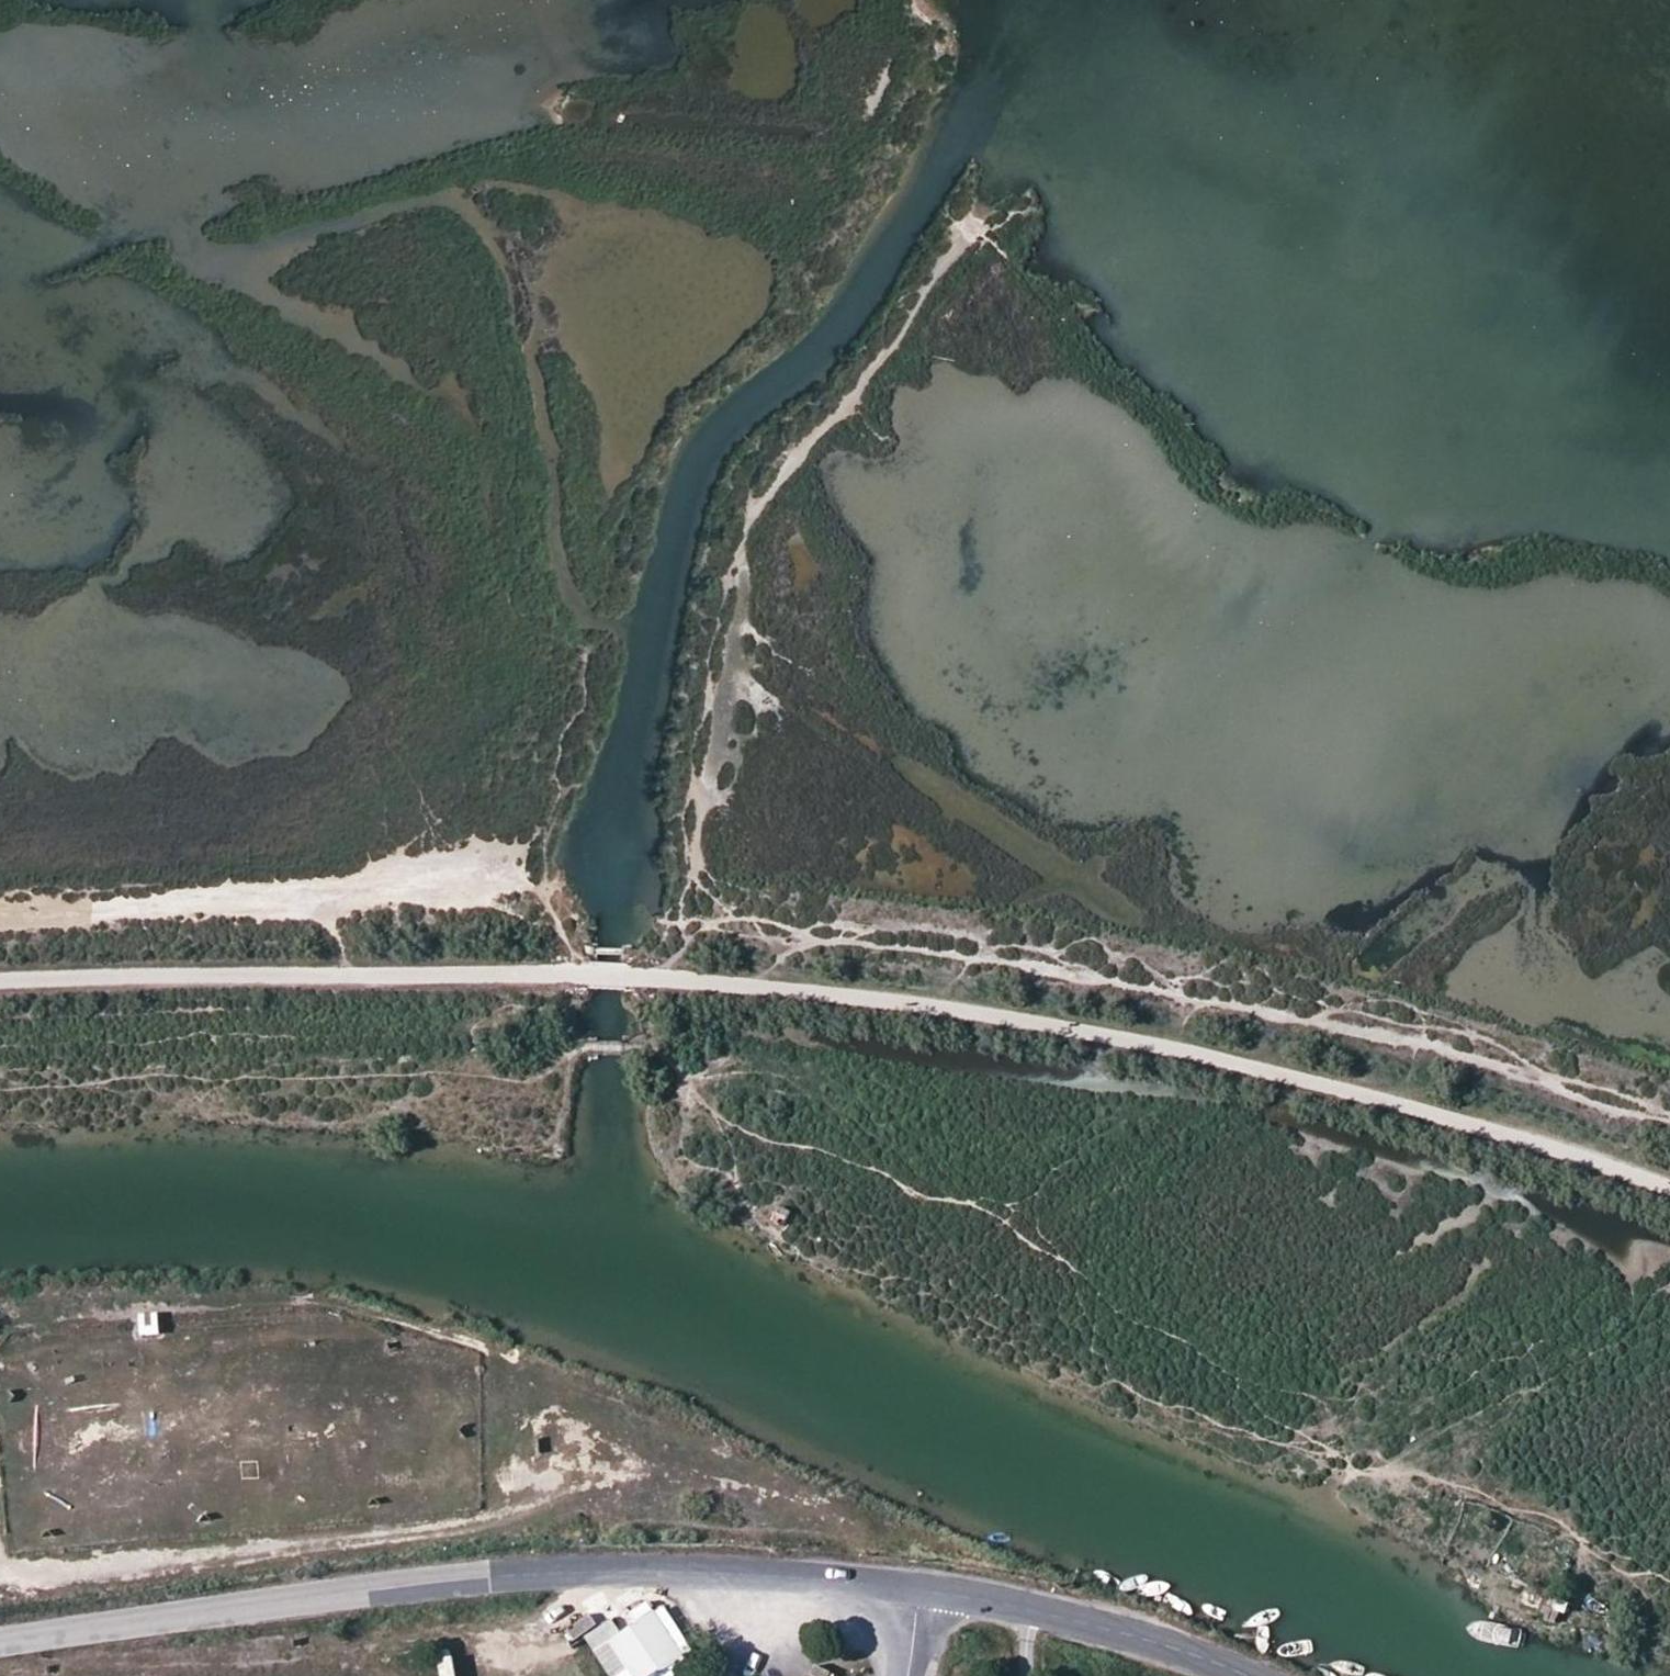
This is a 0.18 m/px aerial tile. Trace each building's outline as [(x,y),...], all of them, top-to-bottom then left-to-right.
[(133,1310),(134,1325),(167,1323),(167,1308),(165,1306),(164,1292),(149,1293),(148,1296),(141,1296),(141,1309),(133,1310)] [(1527,1599),(1528,1600),(1539,1605),(1539,1609),(1545,1611),(1543,1619),(1555,1624),(1564,1599),(1568,1598),(1524,1582),(1519,1596),(1527,1599)] [(613,1640),(636,1675),(654,1675),(685,1655),(656,1611),(613,1640)]
